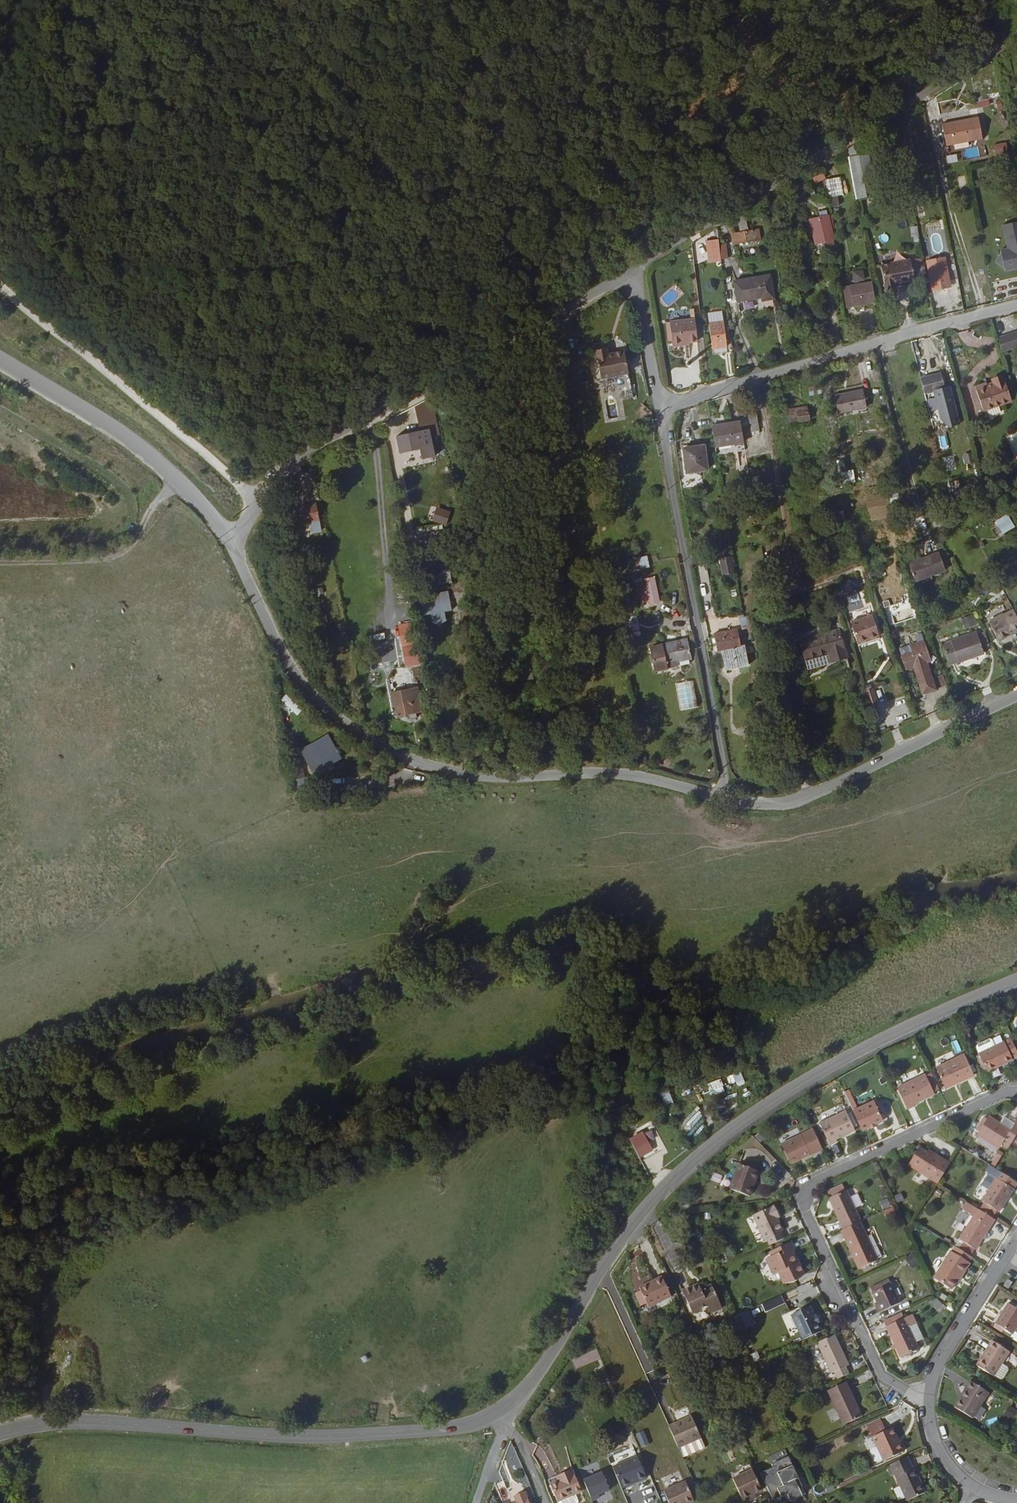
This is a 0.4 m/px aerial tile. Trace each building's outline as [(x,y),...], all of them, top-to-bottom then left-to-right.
[(1004,70),(998,71),(1000,84),(1007,82),(1004,70)] [(981,117),(944,123),(948,145),(985,139),(981,117)] [(915,147),(904,149),(906,156),(906,163),(911,184),(920,182),(916,161),(918,160),(915,147)] [(962,150),(964,160),(979,157),(977,148),(962,150)] [(855,161),(851,163),(857,201),(867,198),(860,161),(855,161)] [(811,176),(815,185),(826,179),(822,171),(811,176)] [(834,182),(827,183),(829,190),(835,190),(834,182)] [(758,208),(752,207),(749,221),(740,219),(738,229),(765,235),(767,225),(756,222),(758,208)] [(819,212),(809,214),(814,243),(833,239),(829,216),(820,218),(819,212)] [(1004,225),(1009,249),(1001,250),(1002,254),(997,262),(1005,268),(1006,271),(1016,269),(1016,222),(1004,225)] [(721,252),(720,241),(707,242),(708,253),(721,252)] [(912,262),(916,282),(928,280),(924,260),(912,262)] [(896,285),(916,282),(912,262),(882,267),(886,289),(896,288),(896,285)] [(853,271),(854,283),(866,281),(864,269),(853,271)] [(952,292),(948,271),(930,274),(933,295),(947,293),(952,292)] [(771,283),(735,287),(737,307),(761,304),(762,307),(774,306),(771,283)] [(850,310),(877,305),(873,283),(846,289),(850,310)] [(949,300),(947,293),(933,295),(934,302),(949,300)] [(696,318),(669,320),(672,343),(673,346),(685,345),(685,342),(698,341),(696,318)] [(727,353),(725,328),(710,329),(713,354),(727,353)] [(1016,331),(1000,336),(1004,349),(1016,345),(1016,332),(1016,331)] [(610,343),(599,345),(604,373),(629,369),(626,346),(610,349),(610,343)] [(928,373),(928,357),(920,357),(920,373),(928,373)] [(943,375),(923,380),(927,394),(936,392),(947,389),(947,388),(943,375)] [(1013,400),(1005,376),(994,380),(995,383),(988,385),(988,382),(977,386),(985,410),(1013,400)] [(810,396),(817,395),(816,386),(809,387),(810,396)] [(947,389),(936,392),(944,422),(951,428),(962,425),(952,387),(947,388),(947,389)] [(871,413),(868,395),(838,401),(842,418),(871,413)] [(814,422),(812,411),(804,412),(802,413),(801,408),(792,410),(794,423),(804,422),(804,424),(806,423),(814,422)] [(759,420),(751,421),(754,437),(761,437),(759,420)] [(743,426),(714,430),(718,452),(746,447),(743,426)] [(419,430),(386,444),(391,457),(411,448),(415,458),(428,452),(419,430)] [(708,466),(704,443),(680,447),(684,470),(708,466)] [(974,453),(964,454),(968,486),(978,485),(974,453)] [(837,461),(840,473),(849,471),(846,459),(837,461)] [(316,503),(299,507),(302,522),(309,521),(312,531),(322,529),(319,518),(316,503)] [(432,520),(447,525),(451,512),(436,507),(432,520)] [(1003,534),(1015,527),(1008,514),(995,521),(1003,534)] [(978,565),(971,551),(964,555),(970,568),(978,565)] [(647,555),(632,559),(635,571),(650,567),(647,555)] [(721,575),(735,574),(733,556),(720,558),(721,575)] [(949,574),(943,556),(912,567),(919,585),(949,574)] [(452,583),(449,567),(437,569),(439,585),(452,583)] [(652,604),(661,602),(656,577),(646,579),(637,580),(640,594),(642,593),(644,602),(651,601),(652,604)] [(857,597),(853,584),(844,587),(847,599),(857,597)] [(418,617),(445,612),(444,602),(416,607),(418,617)] [(472,608),(463,610),(465,624),(475,622),(472,608)] [(445,612),(418,617),(419,625),(427,624),(428,631),(432,632),(437,632),(440,630),(440,622),(447,621),(445,612)] [(996,623),(1006,641),(1016,636),(1016,612),(996,623)] [(748,633),(757,631),(754,617),(745,618),(748,633)] [(862,646),(884,640),(878,618),(856,625),(862,646)] [(969,631),(979,628),(977,620),(967,623),(969,631)] [(413,622),(397,625),(406,668),(422,665),(413,622)] [(725,650),(728,670),(751,665),(748,645),(744,646),(741,628),(718,633),(721,651),(725,650)] [(844,633),(804,644),(811,671),(851,661),(844,633)] [(986,652),(982,639),(981,637),(946,647),(953,668),(988,657),(986,652)] [(989,637),(982,639),(986,652),(993,649),(989,637)] [(885,643),(884,640),(862,646),(864,650),(885,643)] [(928,699),(941,695),(928,659),(931,658),(927,645),(914,650),(916,657),(906,661),(910,674),(918,671),(928,699)] [(693,658),(668,661),(671,681),(684,679),(683,677),(695,674),(693,658)] [(671,681),(668,661),(657,663),(661,683),(671,681)] [(945,674),(935,677),(939,689),(949,686),(945,674)] [(878,693),(871,695),(875,711),(882,708),(878,693)] [(287,694),(281,700),(297,715),(303,709),(287,694)] [(401,694),(390,696),(391,705),(395,705),(396,715),(412,712),(410,702),(403,703),(401,694)] [(698,695),(680,697),(683,724),(700,722),(698,695)] [(531,717),(523,719),(526,735),(534,733),(531,717)] [(751,736),(741,738),(743,748),(753,747),(751,736)] [(289,751),(297,746),(293,738),(284,742),(289,751)] [(337,758),(326,738),(299,752),(310,773),(337,758)] [(995,1047),(979,1055),(980,1056),(988,1072),(988,1073),(1003,1065),(1005,1067),(1014,1062),(1013,1060),(1016,1058),(1016,1052),(1010,1039),(995,1047)] [(979,1055),(995,1047),(992,1041),(989,1040),(977,1046),(976,1049),(979,1055)] [(947,1092),(975,1077),(965,1056),(937,1070),(947,1092)] [(984,1074),(988,1072),(980,1056),(976,1058),(984,1074)] [(707,1067),(710,1074),(716,1071),(713,1064),(707,1067)] [(712,1079),(718,1092),(733,1086),(730,1075),(726,1076),(725,1073),(712,1079)] [(940,1091),(933,1074),(927,1077),(926,1075),(898,1089),(909,1112),(916,1108),(915,1106),(935,1096),(934,1094),(940,1091)] [(710,1095),(718,1092),(712,1079),(705,1082),(710,1095)] [(668,1089),(659,1092),(666,1109),(675,1105),(668,1089)] [(851,1090),(844,1092),(849,1108),(856,1106),(851,1090)] [(877,1101),(855,1112),(865,1133),(886,1122),(877,1101)] [(857,1130),(849,1112),(822,1124),(832,1147),(839,1143),(838,1139),(857,1130)] [(687,1116),(685,1126),(695,1128),(696,1118),(687,1116)] [(978,1133),(981,1135),(990,1122),(986,1119),(978,1133)] [(1013,1132),(1003,1126),(992,1119),(990,1122),(981,1135),(979,1138),(1002,1152),(1005,1148),(1011,1151),(1016,1141),(1016,1127),(1013,1132)] [(1016,1127),(1016,1125),(1007,1119),(1003,1126),(1013,1132),(1016,1127)] [(824,1150),(814,1131),(782,1146),(792,1167),(824,1150)] [(639,1156),(648,1150),(640,1134),(630,1140),(639,1156)] [(939,1188),(952,1167),(923,1149),(910,1170),(939,1188)] [(991,1164),(996,1167),(1003,1153),(998,1151),(991,1164)] [(1016,1189),(1016,1184),(990,1167),(987,1172),(991,1175),(998,1179),(991,1191),(984,1202),(988,1204),(999,1212),(1002,1214),(1016,1189)] [(754,1189),(758,1174),(741,1168),(732,1194),(753,1200),(756,1190),(754,1189)] [(991,1191),(998,1179),(991,1175),(984,1186),(991,1191)] [(841,1198),(847,1194),(844,1189),(838,1192),(841,1198)] [(832,1194),(834,1201),(841,1198),(838,1192),(832,1194)] [(846,1233),(862,1226),(847,1194),(841,1198),(834,1201),(832,1202),(846,1233)] [(883,1209),(891,1206),(888,1198),(880,1201),(883,1209)] [(995,1219),(999,1212),(988,1204),(984,1211),(995,1219)] [(771,1241),(774,1248),(786,1242),(783,1236),(785,1234),(780,1222),(783,1221),(778,1209),(756,1219),(767,1243),(771,1241)] [(977,1254),(996,1224),(980,1214),(961,1244),(977,1254)] [(846,1233),(844,1234),(857,1265),(860,1264),(865,1273),(881,1264),(862,1226),(846,1233)] [(797,1253),(793,1246),(771,1256),(773,1261),(769,1263),(775,1279),(781,1277),(786,1289),(800,1285),(807,1279),(796,1253),(797,1253)] [(966,1255),(957,1250),(954,1255),(953,1254),(936,1281),(954,1292),(962,1279),(965,1280),(973,1266),(972,1266),(963,1260),(966,1255)] [(913,1253),(905,1259),(912,1269),(920,1263),(913,1253)] [(972,1266),(975,1261),(966,1255),(963,1260),(972,1266)] [(872,1290),(890,1280),(888,1275),(870,1284),(872,1290)] [(645,1294),(650,1306),(652,1310),(675,1300),(666,1279),(643,1289),(645,1294)] [(902,1306),(890,1280),(872,1290),(880,1307),(879,1307),(883,1316),(902,1306)] [(1009,1290),(1014,1284),(1009,1281),(1005,1287),(1009,1290)] [(725,1312),(714,1290),(703,1294),(701,1288),(685,1296),(695,1318),(710,1311),(714,1317),(725,1312)] [(645,1309),(650,1306),(645,1294),(639,1296),(645,1309)] [(946,1312),(942,1303),(935,1306),(939,1315),(946,1312)] [(1011,1305),(999,1325),(1007,1331),(1015,1336),(1016,1333),(1016,1309),(1011,1305)] [(804,1345),(823,1337),(812,1310),(792,1319),(804,1345)] [(754,1330),(748,1316),(736,1322),(742,1336),(754,1330)] [(902,1324),(889,1330),(903,1362),(921,1353),(918,1347),(911,1331),(907,1322),(905,1316),(899,1319),(902,1324)] [(899,1319),(886,1325),(889,1330),(902,1324),(899,1319)] [(907,1322),(911,1331),(917,1329),(913,1319),(907,1322)] [(1005,1334),(1007,1331),(999,1325),(997,1328),(1005,1334)] [(919,1328),(917,1329),(911,1331),(918,1347),(926,1343),(919,1328)] [(842,1384),(853,1379),(850,1372),(854,1370),(839,1340),(821,1348),(835,1379),(839,1377),(842,1384)] [(995,1379),(1011,1354),(994,1342),(984,1355),(987,1357),(980,1368),(995,1379)] [(974,1421),(990,1396),(972,1384),(967,1391),(970,1393),(964,1402),(962,1401),(956,1410),(974,1421)] [(847,1429),(865,1421),(849,1386),(832,1394),(847,1429)] [(669,1426),(678,1447),(700,1437),(690,1415),(669,1426)] [(872,1428),(878,1440),(891,1433),(885,1422),(872,1428)] [(889,1462),(905,1454),(898,1440),(900,1439),(896,1430),(891,1433),(878,1440),(882,1448),(888,1460),(889,1462)] [(645,1431),(636,1434),(640,1448),(649,1445),(645,1431)] [(700,1437),(678,1447),(683,1457),(705,1446),(700,1437)] [(898,1440),(905,1454),(908,1453),(900,1439),(898,1440)] [(888,1460),(882,1448),(874,1453),(880,1464),(888,1460)] [(761,1473),(772,1501),(788,1495),(790,1501),(805,1496),(787,1449),(768,1456),(773,1469),(761,1473)] [(920,1481),(909,1456),(892,1464),(909,1500),(927,1492),(922,1480),(920,1481)] [(646,1479),(636,1457),(612,1467),(621,1489),(646,1479)] [(562,1477),(556,1480),(549,1482),(556,1502),(557,1501),(574,1495),(581,1492),(572,1469),(560,1473),(562,1477)] [(745,1502),(753,1500),(751,1494),(756,1493),(763,1490),(755,1470),(735,1478),(745,1502)] [(603,1474),(585,1482),(594,1502),(602,1499),(600,1496),(611,1491),(603,1474)] [(691,1502),(681,1483),(662,1493),(667,1502),(689,1502),(691,1502)] [(504,1502),(531,1502),(525,1488),(515,1492),(516,1496),(504,1502)] [(574,1495),(557,1501),(557,1502),(577,1502),(574,1495)]
